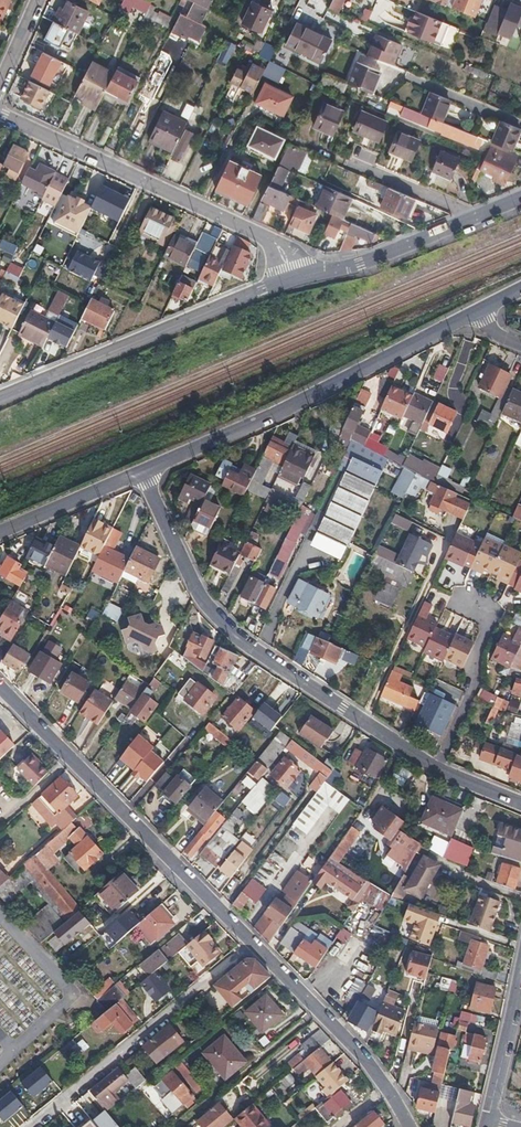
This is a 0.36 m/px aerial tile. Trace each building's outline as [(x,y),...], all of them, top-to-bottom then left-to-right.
[(9,0),(0,0),(0,20),(9,0)] [(119,8),(129,13),(133,7),(136,0),(123,0),(119,8)] [(133,7),(146,13),(148,9),(152,1),(150,0),(136,0),(133,7)] [(207,9),(210,0),(189,0),(193,2),(207,9)] [(329,8),(337,12),(343,0),(333,0),(329,8)] [(467,0),(455,0),(452,7),(474,16),(475,11),(465,7),(467,0)] [(465,7),(475,11),(477,12),(482,0),(467,0),(465,7)] [(60,7),(53,21),(69,29),(77,34),(89,11),(68,1),(64,9),(60,7)] [(180,14),(171,32),(185,39),(187,35),(198,40),(205,27),(199,24),(207,9),(193,2),(186,17),(180,14)] [(505,18),(509,7),(494,2),(486,22),(501,28),(502,25),(496,23),(499,16),(505,18)] [(252,3),(242,23),(261,32),(269,17),(264,15),(268,7),(261,4),(260,6),(252,3)] [(496,23),(502,25),(501,28),(504,29),(502,34),(511,38),(520,11),(520,8),(510,4),(509,7),(505,18),(499,16),(496,23)] [(144,16),(166,28),(170,20),(148,9),(146,13),(144,16)] [(365,9),(361,20),(367,23),(372,12),(365,9)] [(410,26),(408,33),(441,46),(449,25),(416,12),(413,18),(410,26)] [(69,29),(53,21),(44,39),(60,47),(62,44),(69,29)] [(296,24),(286,44),(322,62),(332,41),(296,24)] [(69,29),(62,44),(70,48),(77,34),(69,29)] [(375,33),(366,54),(393,65),(402,44),(375,33)] [(236,45),(226,40),(216,60),(226,65),(236,45)] [(264,43),(258,56),(269,62),(275,49),(264,43)] [(61,61),(43,52),(32,74),(50,83),(61,61)] [(75,93),(98,104),(106,89),(107,87),(114,73),(91,62),(85,74),(75,93)] [(357,63),(348,84),(364,90),(371,93),(380,72),(357,63)] [(237,68),(231,82),(253,93),(265,70),(252,64),(249,69),(246,67),(244,71),(237,68)] [(487,73),(466,64),(463,70),(485,79),(487,73)] [(114,73),(107,87),(119,94),(117,98),(127,103),(128,100),(139,80),(117,69),(116,70),(114,73)] [(324,74),(318,86),(330,90),(332,86),(335,79),(324,74)] [(335,79),(332,86),(345,92),(348,84),(335,79)] [(48,90),(30,81),(21,97),(40,107),(42,102),(48,105),(54,93),(48,90)] [(150,82),(143,98),(152,101),(159,86),(150,82)] [(265,86),(257,103),(283,115),(291,98),(265,86)] [(431,92),(422,114),(441,122),(450,100),(431,92)] [(396,109),(397,106),(385,101),(383,107),(395,112),(396,109)] [(194,107),(186,103),(180,115),(188,119),(194,107)] [(334,136),(344,112),(324,104),(314,127),(334,136)] [(422,114),(398,104),(397,106),(396,109),(402,111),(401,116),(425,126),(426,124),(431,126),(430,128),(442,133),(441,134),(473,147),(476,140),(481,142),(482,139),(471,134),(441,122),(422,114)] [(202,108),(196,105),(187,123),(193,126),(202,108)] [(150,140),(173,151),(187,123),(163,112),(150,140)] [(361,113),(354,131),(379,141),(386,124),(361,113)] [(501,121),(493,143),(511,150),(520,129),(501,121)] [(257,128),(249,145),(274,158),(283,140),(257,128)] [(172,158),(180,162),(193,134),(185,130),(172,158)] [(105,133),(100,142),(103,144),(109,135),(105,133)] [(398,133),(390,150),(411,160),(419,142),(398,133)] [(13,144),(3,164),(2,166),(12,171),(11,173),(17,176),(29,152),(13,144)] [(307,152),(290,144),(279,165),(289,170),(291,166),(298,169),(303,160),(307,152)] [(517,157),(491,146),(478,174),(498,183),(500,179),(506,181),(517,157)] [(440,150),(431,171),(451,180),(460,159),(440,150)] [(229,161),(215,190),(224,194),(231,197),(240,202),(247,205),(261,177),(229,161)] [(35,171),(28,168),(21,184),(43,195),(44,193),(55,172),(56,171),(40,163),(35,171)] [(276,171),(269,184),(280,189),(289,170),(279,165),(276,171)] [(55,172),(44,193),(58,200),(69,179),(55,172)] [(383,185),(370,179),(367,185),(381,191),(383,185)] [(269,184),(262,198),(283,209),(291,195),(280,189),(269,184)] [(102,186),(93,203),(121,217),(129,200),(102,186)] [(351,199),(325,187),(315,207),(332,215),(342,219),(351,199)] [(415,199),(390,188),(381,207),(407,218),(415,199)] [(76,200),(69,197),(56,221),(78,233),(91,208),(83,204),(77,201),(76,200)] [(299,200),(289,224),(308,232),(315,215),(308,212),(310,205),(299,200)] [(259,203),(252,219),(262,223),(266,212),(268,207),(259,203)] [(152,207),(140,233),(162,243),(175,218),(152,207)] [(332,215),(324,233),(334,237),(339,227),(347,230),(351,223),(342,219),(332,215)] [(347,230),(347,232),(371,242),(372,241),(374,242),(375,242),(376,242),(377,241),(378,240),(380,236),(351,223),(347,230)] [(196,246),(186,266),(189,267),(198,271),(207,253),(210,255),(216,242),(218,239),(203,232),(198,241),(196,246)] [(182,233),(180,238),(196,246),(198,241),(182,233)] [(346,234),(339,250),(351,249),(355,238),(346,234)] [(174,235),(165,255),(186,266),(196,246),(180,238),(174,235)] [(246,252),(250,242),(242,237),(238,236),(233,246),(234,247),(223,268),(241,275),(251,254),(246,252)] [(2,250),(8,253),(13,255),(17,247),(6,241),(2,250)] [(199,278),(213,285),(227,258),(219,255),(223,246),(216,242),(210,255),(200,277),(199,278)] [(5,259),(8,253),(2,250),(0,248),(0,257),(5,259)] [(79,252),(69,272),(91,283),(95,276),(100,278),(108,264),(102,261),(101,262),(79,252)] [(10,261),(6,269),(18,275),(22,267),(10,261)] [(184,269),(170,298),(174,299),(175,297),(187,302),(197,283),(184,277),(187,271),(184,269)] [(60,290),(50,310),(58,314),(68,294),(60,290)] [(0,296),(0,319),(5,322),(4,324),(13,328),(25,304),(26,302),(14,296),(13,299),(1,293),(0,296)] [(90,299),(81,317),(105,328),(115,310),(107,306),(109,301),(101,297),(98,302),(90,299)] [(19,332),(43,344),(47,338),(54,322),(30,311),(19,332)] [(59,344),(66,348),(74,330),(55,321),(54,322),(47,338),(53,341),(52,343),(58,346),(59,344)] [(439,364),(433,377),(441,381),(447,368),(439,364)] [(488,427),(494,429),(507,401),(512,390),(507,387),(511,376),(490,366),(479,388),(501,398),(495,411),(497,412),(492,423),(490,423),(488,427)] [(413,395),(392,385),(381,407),(402,417),(403,415),(413,395)] [(369,395),(360,390),(354,402),(364,407),(369,395)] [(520,423),(520,394),(513,390),(502,415),(520,423)] [(339,415),(345,418),(356,396),(349,393),(339,415)] [(433,402),(414,393),(413,395),(403,415),(414,420),(408,431),(417,436),(433,402)] [(346,419),(336,442),(347,447),(351,440),(363,446),(370,432),(359,427),(354,428),(364,407),(354,402),(346,419)] [(439,406),(430,424),(446,432),(455,413),(439,406)] [(284,442),(272,436),(264,452),(263,455),(283,464),(291,446),(297,435),(289,432),(284,442)] [(351,440),(347,447),(336,469),(345,473),(324,515),(315,534),(344,548),(388,458),(363,446),(351,440)] [(313,457),(291,446),(283,464),(278,473),(297,483),(301,474),(304,475),(313,457)] [(236,469),(231,467),(234,460),(235,459),(225,454),(217,470),(227,474),(223,481),(229,484),(236,469)] [(408,456),(402,467),(405,469),(414,473),(419,476),(425,465),(408,456)] [(239,471),(236,469),(229,484),(245,492),(251,478),(258,466),(245,459),(242,464),(239,471)] [(234,460),(231,467),(236,469),(239,471),(242,464),(234,460)] [(259,462),(258,466),(251,478),(261,483),(268,487),(276,470),(259,462)] [(447,478),(451,469),(441,464),(437,474),(447,478)] [(414,473),(405,469),(394,493),(402,497),(404,494),(406,490),(414,474),(414,473)] [(422,479),(414,474),(406,490),(404,494),(409,496),(413,497),(422,479)] [(210,485),(189,475),(176,501),(184,505),(188,497),(194,500),(184,522),(190,525),(192,522),(202,502),(210,485)] [(295,514),(309,485),(302,482),(295,497),(286,492),(286,494),(272,487),(270,491),(265,501),(279,508),(280,507),(295,514)] [(431,483),(426,492),(433,495),(428,505),(429,505),(426,510),(436,515),(439,510),(461,521),(462,520),(470,503),(431,483)] [(462,496),(474,501),(476,495),(465,489),(462,496)] [(202,502),(192,522),(200,526),(207,530),(217,509),(202,502)] [(520,521),(520,507),(516,505),(511,517),(520,521)] [(300,508),(293,523),(279,552),(276,557),(271,568),(270,571),(268,575),(275,578),(292,543),(294,544),(297,536),(295,535),(299,527),(302,528),(305,520),(302,519),(303,516),(301,515),(304,509),(300,508)] [(207,530),(209,531),(219,512),(219,510),(217,509),(207,530)] [(324,515),(316,511),(307,529),(315,534),(324,515)] [(412,521),(394,513),(390,522),(408,530),(412,521)] [(112,529),(112,528),(94,518),(92,523),(110,532),(112,529)] [(110,532),(92,523),(79,548),(99,557),(110,532)] [(196,532),(204,535),(207,530),(200,526),(196,532)] [(121,534),(112,529),(110,532),(99,557),(92,571),(106,578),(117,553),(113,551),(121,534)] [(220,544),(210,564),(229,573),(233,565),(235,562),(239,552),(245,541),(250,531),(247,530),(246,533),(241,530),(234,545),(226,542),(224,546),(220,544)] [(251,533),(246,542),(251,545),(255,535),(251,533)] [(344,548),(315,534),(309,546),(338,560),(344,548)] [(474,545),(455,535),(444,558),(470,569),(480,546),(475,544),(474,545)] [(486,535),(483,541),(502,550),(503,548),(505,544),(486,535)] [(408,536),(394,566),(412,575),(417,565),(420,558),(426,560),(432,548),(408,536)] [(54,546),(36,537),(26,556),(44,565),(46,561),(54,546)] [(78,549),(57,539),(54,546),(46,561),(67,572),(78,549)] [(239,552),(255,561),(261,550),(251,545),(246,542),(245,541),(239,552)] [(502,550),(483,541),(480,546),(470,569),(478,573),(480,568),(484,571),(491,574),(491,572),(498,576),(502,578),(501,581),(508,584),(518,562),(520,557),(503,548),(502,550)] [(276,557),(279,552),(269,547),(266,552),(276,557)] [(158,560),(135,549),(129,559),(128,562),(124,570),(139,577),(148,581),(158,560)] [(271,568),(276,557),(266,552),(265,556),(266,565),(271,568)] [(353,552),(343,576),(354,581),(364,557),(353,552)] [(129,559),(117,553),(106,578),(117,584),(120,578),(124,570),(128,562),(129,559)] [(376,558),(372,556),(370,561),(366,570),(383,578),(375,600),(391,606),(399,586),(406,590),(413,576),(412,575),(394,566),(376,558)] [(420,558),(417,565),(422,567),(426,560),(420,558)] [(11,584),(18,588),(27,572),(20,568),(9,562),(4,571),(6,573),(2,580),(8,584),(11,584)] [(518,562),(508,584),(516,587),(514,590),(520,593),(520,563),(518,562)] [(229,573),(221,590),(228,594),(240,569),(237,567),(233,565),(229,573)] [(266,580),(268,575),(270,571),(264,568),(261,577),(266,580)] [(135,585),(139,577),(124,570),(120,578),(135,585)] [(263,584),(266,580),(261,577),(258,582),(250,578),(240,598),(241,598),(238,604),(244,607),(247,601),(254,604),(263,584)] [(310,615),(316,618),(320,609),(322,605),(326,597),(299,581),(287,603),(301,610),(299,614),(308,618),(310,615)] [(263,584),(254,604),(265,610),(274,590),(263,584)] [(153,601),(159,588),(152,585),(148,591),(145,597),(153,601)] [(10,601),(0,618),(0,630),(12,636),(27,610),(10,601)] [(431,606),(424,602),(421,609),(407,638),(427,647),(435,630),(437,626),(425,620),(431,606)] [(108,604),(102,615),(117,622),(122,610),(108,604)] [(86,615),(95,620),(99,613),(90,608),(86,615)] [(122,629),(126,642),(134,639),(141,644),(142,650),(148,653),(157,651),(156,646),(159,639),(164,635),(162,628),(155,624),(149,625),(144,622),(141,613),(128,617),(130,623),(128,627),(122,629)] [(247,617),(243,627),(249,629),(253,620),(247,617)] [(520,642),(520,641),(520,629),(517,627),(512,640),(501,636),(491,658),(509,666),(513,658),(520,642)] [(435,630),(427,647),(425,653),(442,661),(444,658),(464,667),(474,645),(461,639),(455,636),(454,638),(446,635),(435,630)] [(317,638),(330,643),(332,637),(321,632),(317,638)] [(307,633),(294,662),(303,668),(310,651),(313,652),(312,654),(335,664),(338,658),(342,649),(330,643),(317,638),(307,633)] [(194,649),(193,652),(203,657),(211,642),(201,636),(201,637),(200,640),(192,636),(187,645),(194,649)] [(520,642),(513,658),(509,666),(505,676),(514,679),(516,669),(520,660),(520,642)] [(233,694),(249,676),(231,666),(236,656),(215,644),(204,664),(201,670),(204,672),(208,675),(233,694)] [(17,648),(11,651),(4,664),(20,673),(29,656),(17,648)] [(349,653),(342,649),(338,658),(345,661),(349,653)] [(185,657),(175,650),(171,655),(200,677),(204,672),(201,670),(191,662),(187,659),(185,657)] [(61,665),(39,653),(29,671),(50,683),(61,665)] [(355,666),(359,658),(349,653),(345,661),(355,666)] [(201,670),(204,664),(193,657),(191,662),(201,670)] [(381,695),(415,710),(419,702),(409,698),(413,689),(399,682),(402,675),(392,670),(385,687),(381,695)] [(88,684),(70,673),(60,692),(78,702),(88,684)] [(148,687),(129,675),(116,695),(134,706),(142,695),(148,687)] [(424,692),(427,686),(413,679),(402,675),(399,682),(413,689),(409,698),(419,702),(424,692)] [(500,688),(512,692),(516,679),(514,679),(505,676),(501,684),(500,688)] [(142,695),(148,700),(155,692),(165,700),(171,693),(154,679),(148,687),(142,695)] [(517,679),(516,679),(512,692),(512,693),(520,696),(520,680),(517,679)] [(214,699),(189,680),(177,696),(202,715),(214,699)] [(477,696),(476,698),(480,699),(485,690),(481,688),(477,696)] [(94,689),(79,712),(97,725),(112,701),(94,689)] [(415,710),(411,717),(418,719),(430,694),(424,692),(419,702),(415,710)] [(430,694),(418,719),(413,728),(439,740),(455,706),(430,694)] [(134,706),(130,712),(145,724),(157,707),(148,700),(142,695),(134,706)] [(511,696),(509,702),(508,703),(520,707),(520,699),(511,696)] [(495,697),(492,705),(491,708),(498,711),(502,700),(495,697)] [(254,712),(239,698),(222,718),(238,732),(254,712)] [(505,713),(508,703),(509,702),(502,700),(498,711),(505,713)] [(264,703),(253,717),(271,731),(282,717),(264,703)] [(439,740),(442,741),(458,708),(455,706),(439,740)] [(498,711),(491,708),(484,724),(492,726),(498,711)] [(334,731),(311,716),(300,733),(321,747),(326,740),(327,741),(334,731)] [(520,720),(519,726),(512,724),(512,729),(509,728),(508,730),(520,734),(520,721),(520,720)] [(203,730),(229,750),(234,744),(208,723),(203,730)] [(517,754),(520,755),(520,734),(508,730),(506,730),(506,733),(508,734),(507,738),(515,740),(513,752),(517,754)] [(14,746),(1,731),(0,732),(0,759),(14,746)] [(291,739),(281,731),(256,761),(267,770),(286,746),(291,739)] [(325,765),(291,739),(286,746),(320,773),(310,786),(317,791),(325,781),(332,771),(325,765)] [(485,742),(479,759),(511,771),(509,778),(520,782),(520,760),(516,758),(517,754),(513,752),(485,742)] [(111,758),(118,763),(127,750),(121,745),(111,758)] [(363,754),(355,749),(347,762),(376,778),(386,760),(365,749),(363,754)] [(34,785),(46,772),(40,765),(36,761),(37,759),(31,754),(17,768),(34,785)] [(255,762),(248,756),(242,764),(249,770),(255,762)] [(300,772),(284,759),(271,776),(287,788),(300,772)] [(332,771),(336,766),(329,760),(325,765),(332,771)] [(267,770),(256,761),(255,762),(249,770),(247,773),(258,781),(260,778),(267,770)] [(141,774),(154,786),(165,773),(152,762),(141,774)] [(392,781),(406,786),(411,771),(396,767),(392,781)] [(165,773),(154,786),(175,804),(189,788),(178,777),(174,781),(169,776),(171,772),(168,770),(165,773)] [(245,775),(240,783),(249,788),(254,781),(245,775)] [(61,809),(66,805),(77,795),(61,778),(31,805),(47,822),(49,821),(53,825),(57,821),(65,814),(61,809)] [(270,785),(262,779),(244,802),(248,805),(246,809),(253,815),(266,798),(262,795),(270,785)] [(304,809),(293,824),(307,834),(329,805),(339,813),(349,799),(345,796),(325,781),(317,791),(304,809)] [(203,826),(218,808),(222,804),(203,789),(185,811),(203,826)] [(291,801),(283,795),(276,803),(282,808),(283,806),(286,808),(291,801)] [(452,836),(453,833),(462,806),(429,798),(422,829),(452,836)] [(70,822),(76,817),(66,805),(61,809),(65,814),(57,821),(64,828),(70,822)] [(399,830),(405,822),(384,807),(373,822),(378,826),(384,830),(382,835),(391,841),(388,846),(393,850),(388,857),(407,871),(416,854),(421,847),(404,835),(399,830)] [(200,855),(217,867),(237,842),(230,836),(240,824),(236,820),(241,814),(235,809),(200,855)] [(216,811),(208,822),(217,829),(225,819),(216,811)] [(70,822),(64,828),(7,878),(0,885),(0,895),(7,902),(30,882),(48,902),(22,924),(40,942),(71,915),(78,909),(44,870),(55,859),(50,853),(67,838),(75,847),(62,859),(73,872),(79,867),(82,871),(100,855),(70,822)] [(208,822),(184,851),(192,857),(207,838),(209,840),(217,829),(208,822)] [(505,848),(502,858),(520,862),(520,830),(504,825),(502,835),(498,846),(505,848)] [(359,832),(351,826),(330,856),(337,861),(359,832)] [(375,830),(382,835),(384,830),(378,826),(375,830)] [(428,852),(437,859),(443,861),(448,846),(431,841),(428,852)] [(220,869),(231,879),(245,861),(252,851),(241,842),(233,852),(220,869)] [(495,845),(492,855),(502,858),(505,848),(498,846),(495,845)] [(456,848),(448,846),(443,861),(458,866),(460,858),(454,856),(456,848)] [(416,854),(423,859),(432,864),(434,865),(437,859),(428,852),(421,847),(416,854)] [(407,871),(393,895),(403,900),(411,904),(434,865),(432,864),(423,859),(416,854),(407,871)] [(337,861),(330,856),(329,857),(323,866),(315,877),(323,884),(326,880),(355,899),(367,882),(337,861)] [(496,884),(514,890),(520,869),(503,863),(499,876),(496,884)] [(139,890),(122,870),(97,892),(114,911),(139,890)] [(499,876),(491,874),(489,881),(496,884),(499,876)] [(295,875),(280,896),(286,900),(294,906),(298,901),(309,885),(295,875)] [(315,877),(312,881),(320,887),(323,884),(315,877)] [(241,893),(248,899),(254,904),(259,898),(264,890),(251,880),(246,887),(241,893)] [(97,888),(92,882),(86,887),(92,893),(97,888)] [(470,926),(489,932),(500,903),(499,902),(501,896),(483,890),(470,926)] [(241,893),(233,904),(240,910),(248,899),(241,893)] [(275,900),(254,929),(264,939),(268,944),(294,906),(286,900),(282,905),(275,900)] [(406,905),(390,900),(384,911),(392,913),(404,917),(408,905),(406,905)] [(415,908),(408,905),(404,917),(404,918),(411,920),(415,921),(417,926),(412,941),(417,942),(429,946),(437,924),(433,923),(436,914),(419,909),(415,908)] [(157,906),(140,921),(155,939),(173,924),(157,906)] [(125,907),(101,930),(115,944),(139,922),(125,907)] [(291,927),(280,942),(315,967),(323,956),(328,948),(316,940),(317,937),(296,922),(292,927),(291,927)] [(212,939),(205,930),(192,940),(187,944),(177,952),(191,968),(199,961),(205,967),(220,954),(210,941),(212,939)] [(349,935),(340,930),(335,938),(344,943),(349,935)] [(458,941),(470,945),(471,941),(478,943),(479,938),(462,932),(458,941)] [(177,952),(187,944),(180,934),(143,963),(149,971),(142,977),(143,980),(152,973),(161,966),(177,952)] [(461,969),(495,980),(497,972),(482,967),(488,946),(478,943),(471,941),(470,945),(464,963),(461,969)] [(432,960),(432,959),(413,953),(407,975),(415,977),(416,974),(427,977),(428,975),(432,960)] [(214,987),(231,1008),(241,1000),(236,993),(244,986),(250,993),(270,976),(254,960),(246,960),(216,985),(214,987)] [(457,961),(455,967),(461,969),(464,963),(457,961)] [(157,980),(152,973),(143,980),(138,984),(153,1003),(167,992),(163,987),(164,986),(158,979),(157,980)] [(389,991),(398,995),(399,992),(404,994),(410,981),(397,975),(389,991)] [(439,986),(448,988),(449,979),(441,978),(439,986)] [(120,981),(116,984),(122,992),(126,989),(120,981)] [(100,995),(95,999),(106,1010),(114,1004),(119,1000),(124,995),(122,992),(116,984),(115,983),(107,989),(100,995)] [(495,989),(477,983),(470,1006),(489,1011),(495,989)] [(96,990),(100,995),(107,989),(103,985),(96,990)] [(354,994),(347,1005),(354,1009),(348,1020),(365,1030),(376,1013),(358,1002),(360,999),(364,1002),(373,989),(367,985),(359,997),(354,994)] [(397,997),(398,995),(389,991),(386,998),(391,1001),(393,996),(397,997)] [(273,1000),(267,993),(245,1011),(261,1031),(282,1014),(271,1001),(273,1000)] [(119,1000),(114,1004),(128,1020),(133,1016),(119,1000)] [(384,1002),(383,1004),(403,1014),(405,1011),(384,1002)] [(114,1004),(106,1010),(94,1020),(101,1029),(109,1022),(115,1024),(121,1031),(131,1023),(128,1020),(114,1004)] [(383,1004),(368,1038),(376,1041),(381,1031),(382,1028),(394,1034),(403,1014),(383,1004)] [(466,1024),(457,1022),(456,1029),(464,1031),(466,1024)] [(412,1029),(405,1056),(414,1057),(415,1055),(431,1055),(434,1053),(439,1031),(422,1026),(421,1029),(412,1029)] [(163,1058),(179,1045),(181,1043),(171,1030),(166,1034),(163,1030),(142,1048),(155,1064),(163,1058)] [(436,1072),(442,1073),(444,1074),(454,1035),(439,1031),(434,1053),(429,1070),(432,1071),(436,1072)] [(250,1057),(229,1032),(203,1052),(224,1078),(250,1057)] [(468,1058),(475,1060),(479,1061),(485,1038),(467,1033),(461,1056),(468,1058)] [(83,1049),(73,1037),(64,1045),(59,1049),(69,1061),(83,1049)] [(293,1069),(319,1047),(311,1037),(300,1046),(303,1050),(288,1063),(293,1069)] [(332,1063),(319,1047),(293,1069),(299,1076),(308,1069),(315,1077),(332,1063)] [(60,1054),(57,1051),(45,1061),(48,1064),(60,1054)] [(342,1086),(347,1081),(332,1063),(315,1077),(325,1088),(322,1091),(328,1097),(338,1089),(342,1086)] [(104,1079),(89,1091),(91,1094),(107,1113),(120,1102),(118,1100),(113,1093),(115,1091),(129,1079),(125,1075),(119,1067),(104,1079)] [(134,1067),(125,1075),(129,1079),(133,1084),(136,1088),(145,1081),(134,1067)] [(192,1096),(170,1069),(160,1078),(182,1104),(192,1096)] [(416,1109),(434,1113),(438,1097),(442,1085),(444,1074),(442,1073),(436,1072),(434,1083),(437,1084),(435,1093),(421,1090),(416,1109)] [(295,1082),(289,1074),(280,1081),(286,1089),(295,1082)] [(32,1094),(24,1083),(8,1096),(14,1104),(24,1097),(27,1101),(30,1099),(28,1097),(32,1094)] [(120,1095),(123,1099),(136,1088),(133,1084),(120,1095)] [(351,1105),(338,1089),(328,1097),(321,1103),(335,1119),(351,1105)] [(458,1089),(450,1122),(469,1126),(474,1106),(467,1104),(464,1103),(465,1098),(468,1099),(470,1091),(458,1089)] [(113,1093),(118,1100),(121,1097),(115,1091),(113,1093)] [(107,1113),(91,1094),(79,1105),(94,1124),(91,1126),(118,1126),(107,1113)] [(249,1105),(251,1104),(245,1097),(239,1101),(245,1109),(249,1105)] [(220,1104),(197,1123),(201,1126),(220,1126),(230,1118),(220,1104)] [(232,1119),(239,1126),(268,1126),(249,1105),(245,1109),(232,1119)] [(371,1112),(354,1126),(355,1126),(381,1126),(383,1125),(371,1112)]
